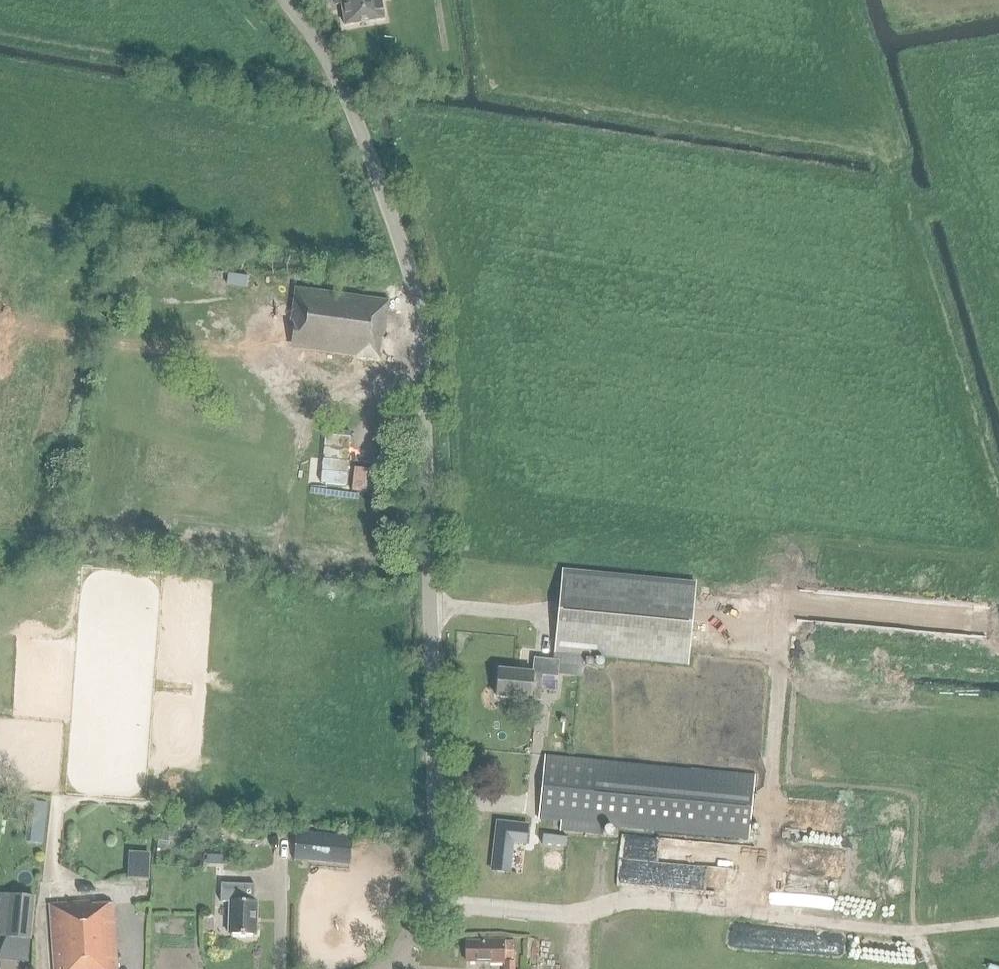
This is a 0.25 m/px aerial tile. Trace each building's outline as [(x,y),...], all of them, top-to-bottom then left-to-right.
[(339,5),(342,27),(381,21),(378,0),(332,0),(333,6),(339,5)] [(293,324),(290,348),(353,357),(353,358),(380,362),(388,302),(386,301),(295,289),(290,323),(293,324)] [(350,437),(325,435),(320,483),(345,485),(350,437)] [(561,572),(553,654),(685,667),(693,585),(561,572)] [(555,691),(556,677),(557,662),(532,659),(530,673),(497,671),(495,698),(527,701),(528,692),(529,692),(528,701),(530,701),(531,699),(539,700),(540,689),(555,691)] [(755,777),(586,760),(544,755),(538,821),(586,826),(748,842),(755,777)] [(6,802),(3,819),(13,821),(16,804),(6,802)] [(32,802),(30,822),(45,824),(47,804),(32,802)] [(501,823),(495,871),(512,873),(516,842),(525,843),(527,826),(501,823)] [(296,833),(293,860),(348,866),(351,838),(296,833)] [(626,835),(619,882),(693,893),(697,867),(649,860),(652,839),(626,835)] [(701,866),(738,872),(742,846),(714,841),(713,846),(705,845),(701,866)] [(130,882),(152,882),(153,854),(131,854),(130,882)] [(257,902),(254,902),(254,885),(220,884),(219,901),(229,901),(228,934),(255,935),(257,902)] [(30,939),(34,897),(10,895),(6,937),(30,939)] [(91,902),(49,905),(53,968),(116,968),(112,904),(91,906),(91,902)] [(464,942),(465,962),(488,961),(488,965),(501,965),(501,968),(513,968),(513,942),(504,942),(504,939),(479,939),(479,942),(464,942)]
